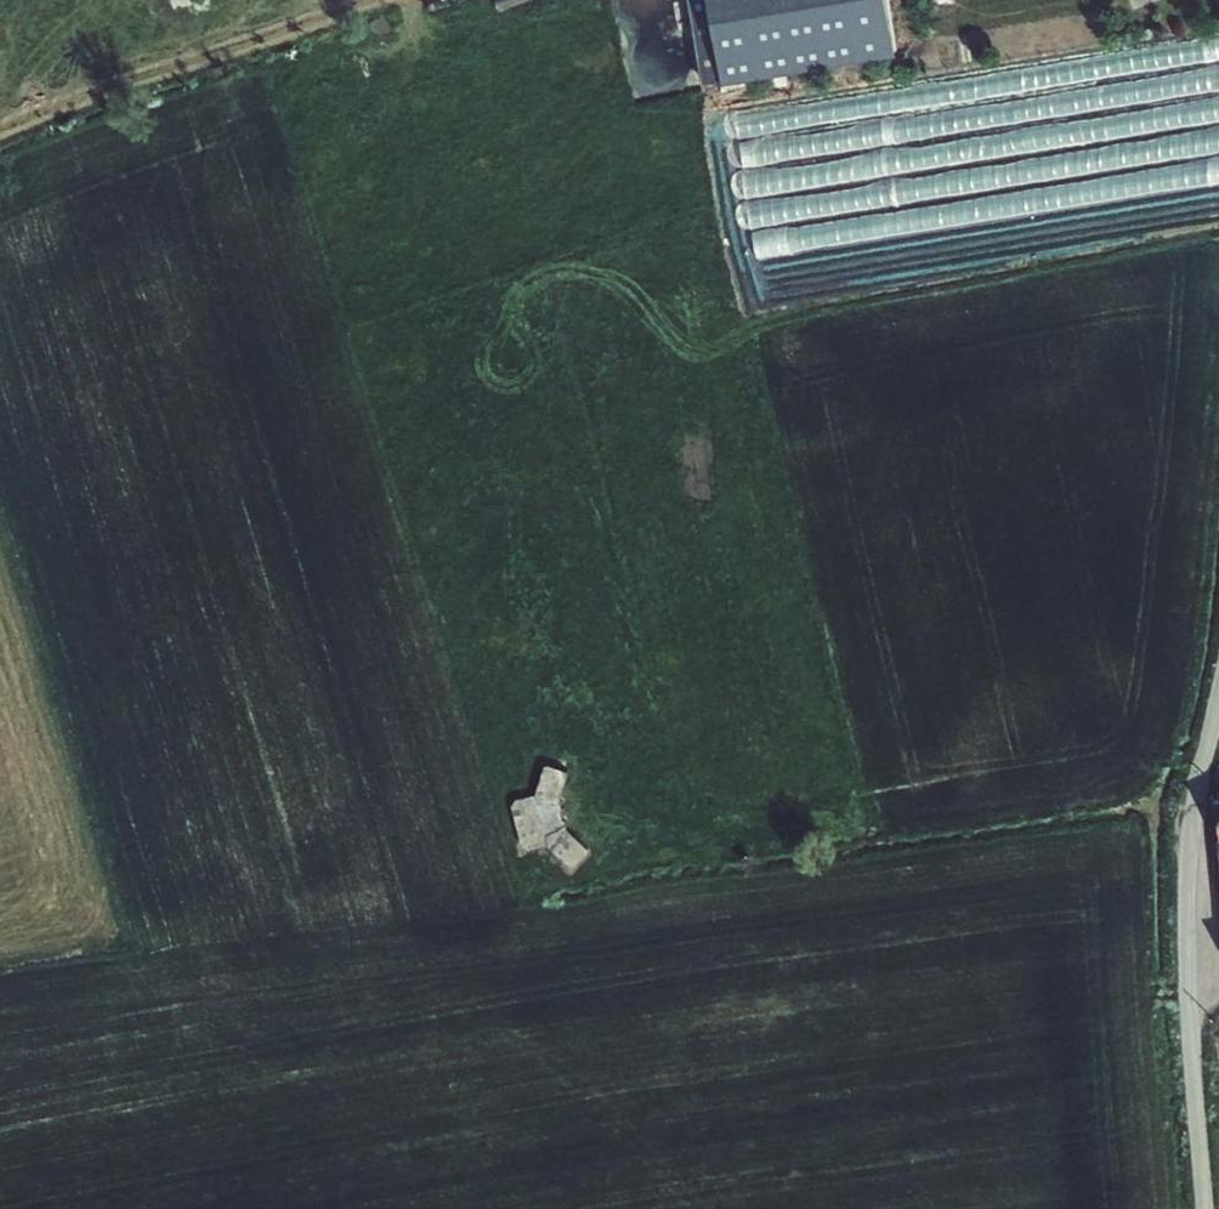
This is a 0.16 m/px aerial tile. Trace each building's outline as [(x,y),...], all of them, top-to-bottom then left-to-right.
[(894,53),(887,0),(708,0),(718,76),(894,53)] [(514,797),(526,846),(571,835),(553,764),(540,767),(546,789),(514,797)]
